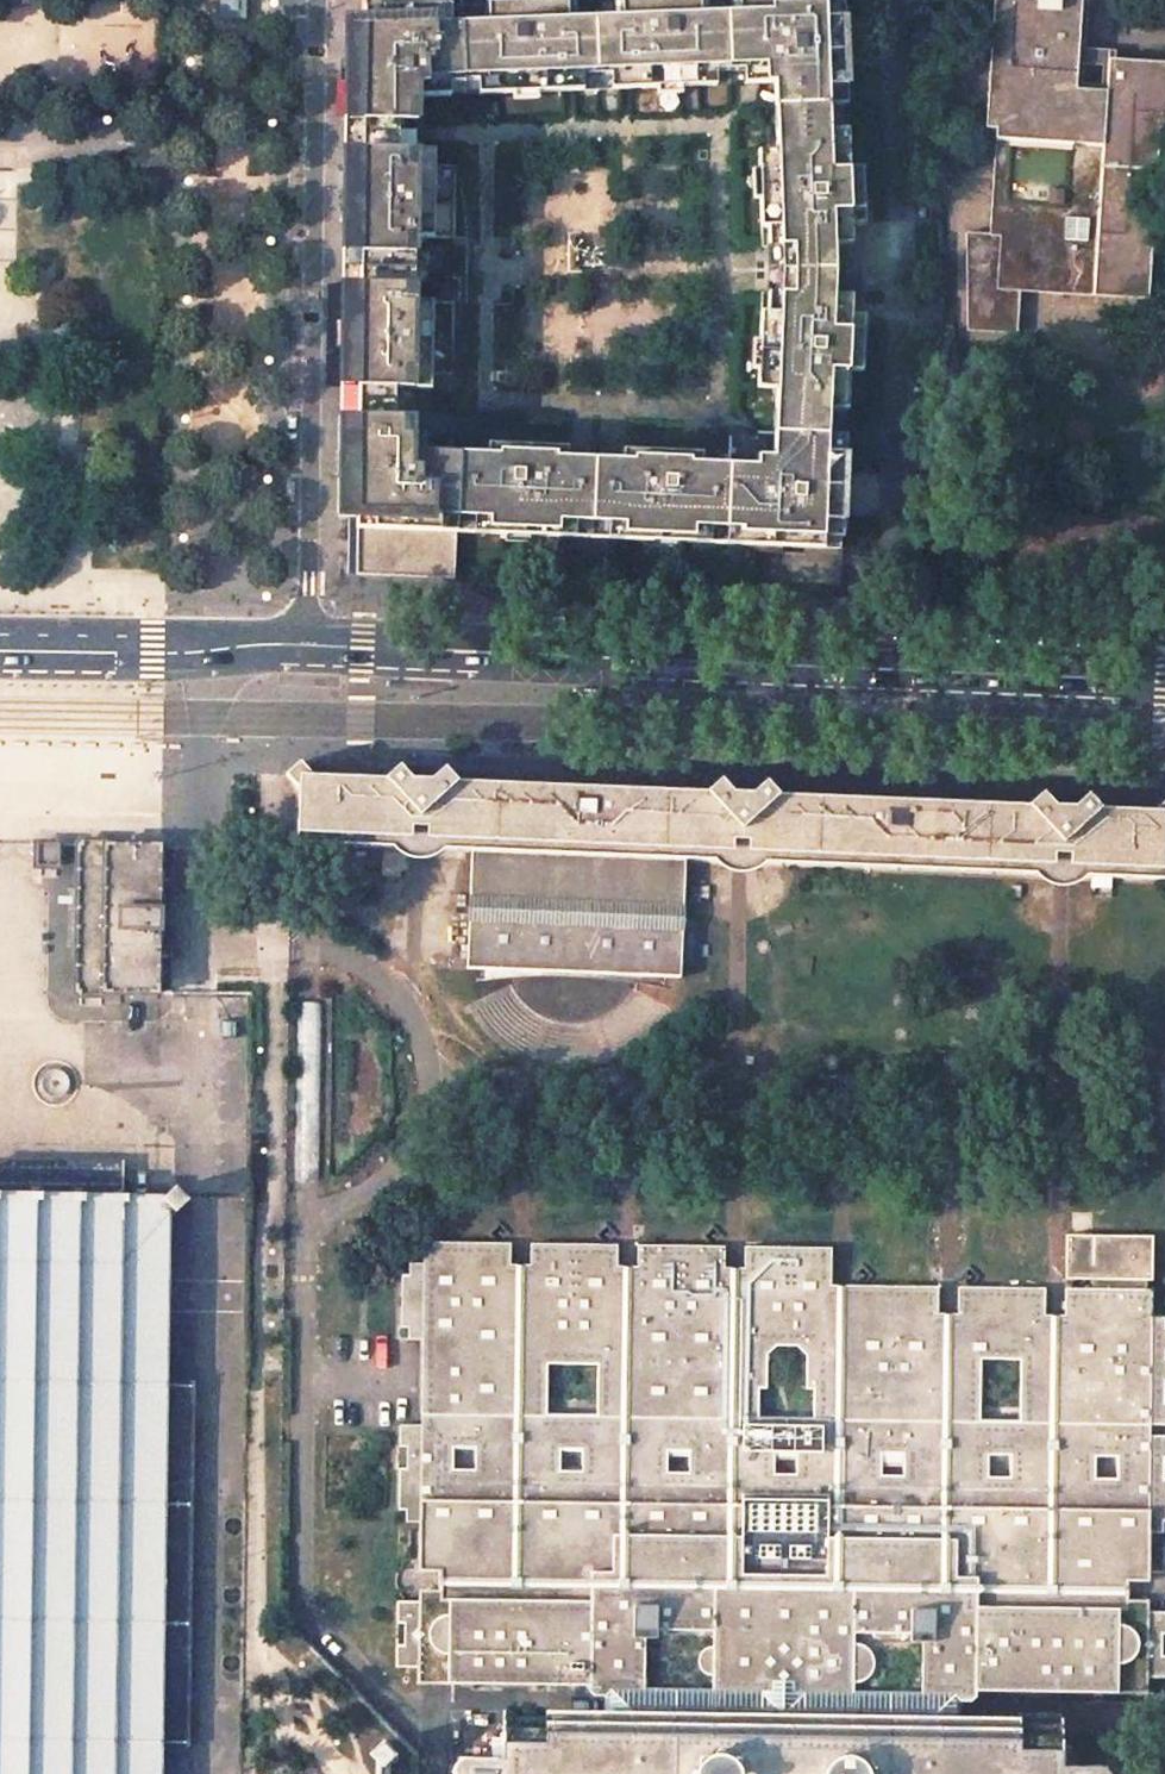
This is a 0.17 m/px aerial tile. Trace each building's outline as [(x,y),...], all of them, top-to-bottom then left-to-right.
[(220,18),(246,18),(246,0),(221,0),(220,18)] [(461,23),(452,23),(450,0),(363,0),(364,20),(347,21),(340,464),(340,516),(357,516),(356,574),(455,578),(457,533),(840,549),(846,439),(829,438),(829,419),(826,415),(830,412),(849,412),(850,373),(863,373),(864,342),(865,319),(853,318),(854,298),(831,297),(830,248),(853,247),(852,227),(864,226),(862,170),(849,171),(848,132),(830,132),(827,129),(830,125),(830,106),(847,106),(843,0),(638,0),(528,4),(489,5),(489,0),(461,0),(461,23)] [(985,127),(996,128),(989,229),(964,228),(966,329),(1017,332),(1020,290),(1147,298),(1158,126),(1164,126),(1164,63),(1110,59),(1108,89),(1077,87),(1082,0),(994,0),(985,127)] [(454,616),(454,607),(432,606),(431,616),(454,616)] [(596,699),(596,690),(574,690),(573,699),(596,699)] [(289,776),(303,789),(301,841),(410,846),(473,848),(468,956),(682,966),(685,900),(686,859),(735,860),(796,863),(994,870),(1059,872),(1112,874),(1164,876),(1164,804),(1160,809),(1098,807),(1088,795),(1073,806),(1055,805),(1045,793),(1031,804),(777,795),(764,781),(750,793),(732,793),(721,780),(709,791),(457,782),(445,768),(430,780),(413,780),(404,766),(396,772),(388,777),(317,775),(304,762),(289,776)] [(79,843),(76,992),(103,992),(159,993),(160,933),(160,906),(161,844),(105,843),(105,840),(81,840),(81,843),(79,843)] [(61,842),(36,842),(36,866),(60,866),(61,842)] [(160,1742),(187,1743),(192,1385),(166,1384),(169,1208),(173,1208),(176,1211),(188,1199),(176,1187),(167,1196),(124,1195),(124,1193),(121,1190),(121,1162),(0,1161),(0,1773),(160,1773),(160,1742)] [(1107,1773),(1104,1770),(1059,1770),(1058,1745),(1048,1744),(1049,1737),(1024,1736),(1023,1744),(952,1742),(951,1702),(964,1704),(972,1694),(1164,1697),(1164,1686),(1163,1677),(1164,1677),(1164,1575),(1164,1574),(1163,1533),(1164,1533),(1164,1440),(1152,1440),(1151,1430),(1164,1430),(1164,1311),(1154,1311),(1155,1291),(1066,1289),(1065,1325),(1056,1324),(1046,1324),(1046,1289),(959,1288),(958,1324),(947,1323),(938,1323),(938,1289),(849,1287),(849,1295),(841,1294),(830,1294),(830,1284),(831,1252),(743,1251),(742,1292),(732,1292),(722,1291),(725,1251),(635,1249),(633,1286),(625,1286),(618,1287),(618,1249),(528,1246),(528,1287),(518,1286),(510,1286),(511,1246),(425,1246),(425,1265),(403,1265),(401,1342),(423,1342),(422,1429),(399,1429),(399,1567),(394,1572),(392,1579),(391,1584),(392,1591),(395,1596),(396,1599),(397,1668),(418,1669),(418,1684),(461,1686),(461,1761),(457,1763),(454,1768),(453,1772),(453,1773),(608,1773),(608,1762),(623,1762),(623,1773),(1107,1773)]
